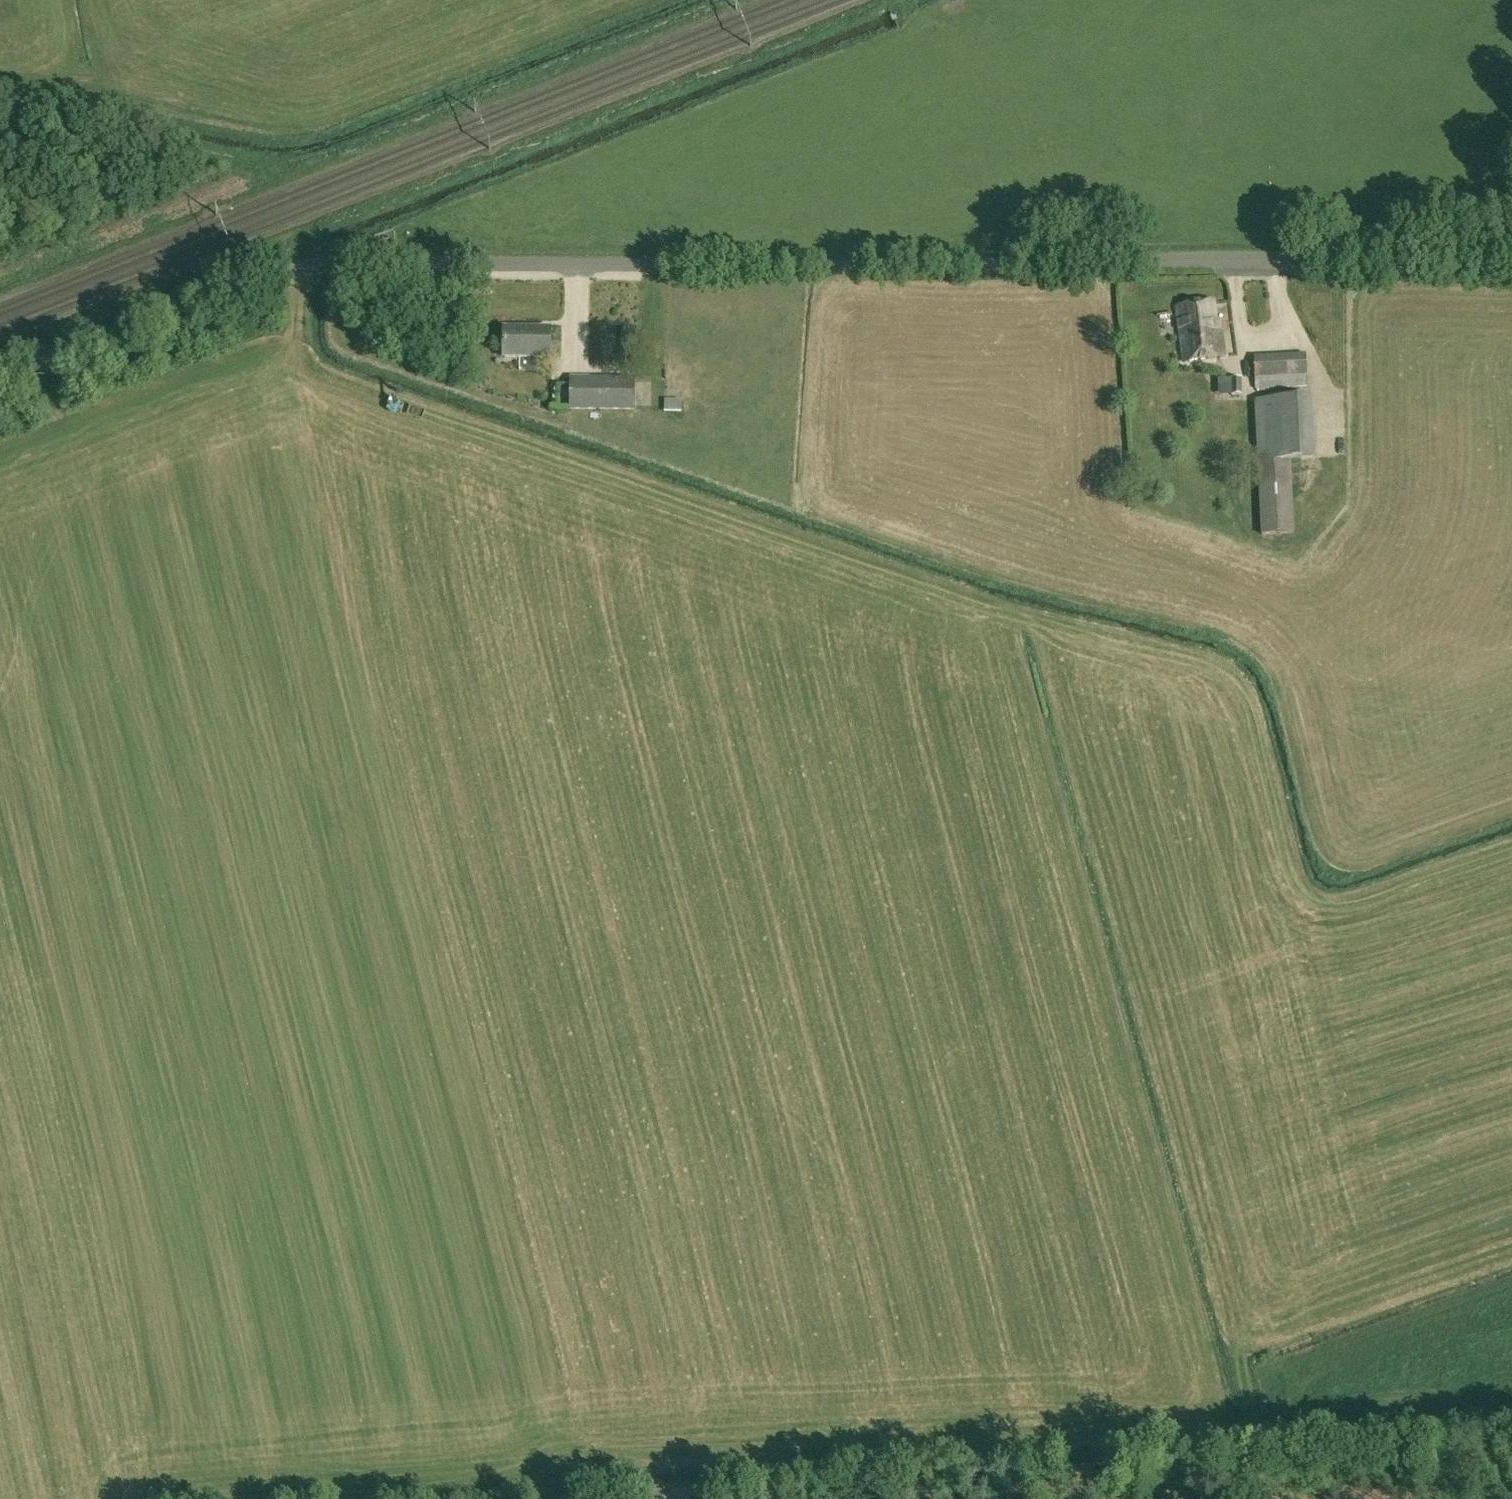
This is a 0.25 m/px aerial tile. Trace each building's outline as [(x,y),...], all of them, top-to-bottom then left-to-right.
[(1225,357),(1222,332),(1217,332),(1213,302),(1177,307),(1184,362),(1225,357)] [(550,358),(551,329),(504,328),(504,357),(550,358)] [(1254,356),(1256,388),(1308,385),(1307,353),(1254,356)] [(635,410),(635,378),(570,377),(570,409),(635,410)] [(1231,379),(1231,395),(1243,395),(1242,378),(1231,379)] [(1290,460),(1311,459),(1308,398),(1256,401),(1262,535),(1294,533),(1290,460)] [(688,416),(688,401),(672,400),(671,415),(688,416)]
